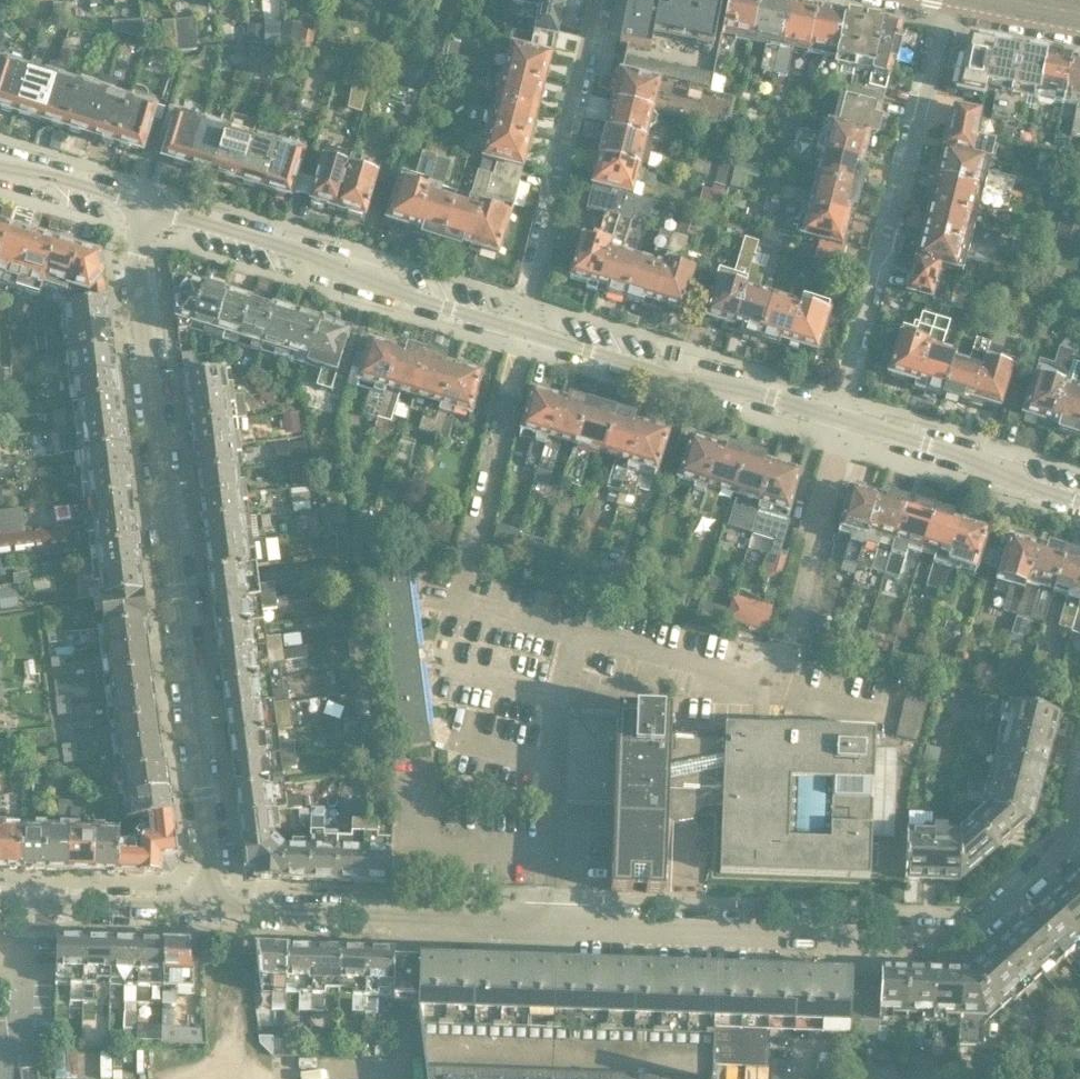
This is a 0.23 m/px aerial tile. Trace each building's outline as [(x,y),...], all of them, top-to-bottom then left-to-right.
[(431,1),(429,8),(436,9),(438,0),(431,0),(431,1)] [(538,7),(535,21),(560,26),(566,0),(539,0),(538,7)] [(620,71),(662,81),(711,93),(714,76),(717,62),(729,0),(628,0),(619,47),(627,49),(625,58),(622,70),(620,70),(620,71)] [(717,62),(730,65),(735,40),(750,43),(759,0),(729,0),(717,62)] [(750,43),(766,45),(761,70),(774,73),(788,4),(776,2),(775,0),(759,0),(750,43)] [(800,6),(788,4),(774,73),(788,76),(793,51),(808,54),(816,10),(814,9),(811,5),(803,4),(800,6)] [(844,15),(816,10),(808,54),(823,57),(819,82),(832,84),(835,66),(844,15)] [(118,14),(119,35),(137,33),(136,12),(118,14)] [(863,19),(844,15),(835,66),(853,69),(863,19)] [(175,21),(177,52),(197,51),(195,19),(175,21)] [(881,22),(863,19),(853,69),(872,73),(881,22)] [(554,50),(560,26),(535,21),(530,43),(529,48),(551,53),(551,49),(554,50)] [(280,48),(281,34),(281,23),(265,22),(264,26),(263,46),(266,46),(280,48)] [(895,63),(900,46),(897,45),(898,43),(912,47),(916,34),(901,30),(902,26),(881,22),(872,73),(868,95),(883,99),(893,62),(895,63)] [(263,46),(264,26),(246,25),(246,43),(251,43),(263,46)] [(299,31),(287,30),(284,48),(297,49),(299,31)] [(313,33),(301,31),(298,47),(311,49),(313,33)] [(963,57),(967,39),(952,36),(948,54),(963,57)] [(958,88),(958,89),(983,95),(984,90),(992,43),(987,42),(986,39),(976,37),(967,43),(965,53),(966,55),(962,75),(959,76),(957,85),(958,88)] [(1019,48),(992,43),(984,90),(996,93),(992,119),(1006,122),(1019,48)] [(548,69),(551,56),(550,55),(551,53),(529,48),(508,44),(506,54),(501,55),(499,64),(502,68),(501,72),(544,82),(545,80),(548,78),(550,72),(548,69)] [(415,81),(417,71),(402,67),(406,48),(395,46),(389,74),(415,81)] [(1031,51),(1019,48),(1006,122),(1020,125),(1026,92),(1038,95),(1046,53),(1045,53),(1042,49),(1035,47),(1031,51)] [(259,48),(258,60),(279,62),(280,50),(259,48)] [(1052,52),(1049,54),(1046,53),(1038,95),(1037,100),(1063,105),(1064,100),(1071,58),(1062,56),(1059,53),(1052,52)] [(441,87),(446,59),(447,56),(436,54),(433,72),(418,69),(417,71),(415,81),(422,82),(430,84),(441,87)] [(1078,56),(1074,59),(1071,58),(1064,100),(1078,102),(1072,135),(1079,136),(1079,56),(1078,56)] [(28,71),(12,66),(14,61),(0,57),(0,109),(1,111),(11,114),(13,113),(15,113),(28,71)] [(66,129),(79,87),(61,82),(66,68),(57,66),(53,79),(39,120),(50,124),(52,127),(61,129),(64,128),(66,129)] [(90,136),(108,77),(111,69),(105,67),(102,75),(98,74),(93,91),(79,87),(66,129),(68,129),(69,132),(79,135),(82,133),(90,136)] [(39,120),(53,79),(28,71),(15,113),(18,114),(19,117),(28,119),(31,118),(39,120)] [(620,71),(617,82),(613,100),(654,111),(662,81),(620,71)] [(544,82),(501,72),(501,75),(496,77),(494,85),(497,89),(495,100),(537,110),(540,100),(543,98),(545,92),(543,88),(544,82)] [(357,73),(350,108),(363,111),(373,78),(357,73)] [(449,76),(446,87),(456,89),(458,82),(456,78),(449,76)] [(714,76),(711,93),(722,95),(725,79),(714,76)] [(117,80),(108,77),(90,136),(100,140),(103,142),(112,145),(114,144),(117,144),(130,102),(113,97),(115,92),(114,91),(117,80)] [(423,112),(430,84),(422,82),(416,110),(423,112)] [(883,99),(868,95),(848,90),(839,127),(869,135),(877,136),(881,119),(878,118),(883,99)] [(750,95),(740,93),(738,103),(748,105),(750,95)] [(537,110),(495,100),(492,112),(487,113),(485,121),(488,125),(488,128),(530,138),(531,136),(534,135),(536,128),(534,125),(537,110)] [(609,116),(606,126),(647,138),(650,126),(656,125),(658,118),(653,113),(654,111),(613,100),(612,105),(608,107),(607,113),(609,116)] [(145,106),(130,102),(117,144),(118,144),(120,148),(129,150),(132,149),(142,152),(156,105),(146,102),(145,106)] [(210,173),(223,131),(230,109),(222,106),(214,128),(202,124),(189,166),(191,167),(192,170),(201,173),(204,171),(210,173)] [(757,111),(746,108),(742,121),(740,132),(751,134),(757,111)] [(954,108),(944,149),(991,161),(996,141),(976,136),(980,115),(954,108)] [(189,166),(202,124),(203,120),(177,112),(163,158),(173,162),(174,164),(184,167),(186,166),(189,166)] [(290,197),(304,150),(303,150),(302,154),(287,149),(288,145),(291,146),(301,115),(292,112),(290,118),(285,117),(283,124),(263,189),(274,192),(276,195),(285,198),(288,196),(290,197)] [(263,189),(283,124),(274,122),(271,133),(267,145),(252,140),(239,182),(241,182),(243,185),(252,188),(255,186),(263,189)] [(863,162),(869,135),(839,127),(838,127),(829,124),(826,138),(797,131),(793,145),(863,162)] [(647,138),(606,126),(599,156),(640,166),(641,164),(647,162),(649,153),(644,149),(647,138)] [(530,138),(488,128),(487,132),(482,134),(480,141),(483,145),(481,157),(482,157),(496,161),(523,168),(526,156),(529,154),(531,148),(529,145),(530,138)] [(239,182),(252,140),(233,134),(223,131),(210,173),(224,177),(225,179),(234,183),(237,181),(239,182)] [(868,146),(876,148),(878,139),(870,136),(868,146)] [(860,191),(864,174),(865,173),(860,172),(863,162),(793,145),(787,143),(784,155),(791,157),(791,158),(826,167),(823,182),(860,191)] [(991,161),(944,149),(937,176),(1010,195),(1014,180),(988,173),(991,161)] [(350,161),(325,154),(310,204),(311,204),(310,205),(317,209),(324,209),(325,208),(336,211),(350,161)] [(415,231),(437,159),(423,155),(413,186),(400,182),(402,176),(401,175),(387,222),(415,231)] [(642,182),(644,173),(639,169),(640,166),(599,156),(598,161),(594,164),(592,168),(595,173),(592,186),(613,191),(627,194),(633,196),(633,195),(636,183),(642,182)] [(468,200),(455,196),(441,243),(460,249),(461,245),(470,248),(496,161),(482,157),(468,200)] [(1054,157),(1050,174),(1062,177),(1066,159),(1054,157)] [(455,196),(442,192),(451,163),(437,159),(415,231),(423,233),(422,238),(441,243),(455,196)] [(726,188),(732,164),(716,159),(710,183),(717,185),(726,188)] [(379,170),(350,161),(336,211),(364,220),(379,170)] [(496,161),(470,248),(498,256),(512,210),(523,168),(496,161)] [(1010,195),(937,176),(930,204),(977,216),(981,203),(1006,209),(1010,195)] [(731,177),(729,186),(743,189),(745,181),(731,177)] [(855,211),(860,191),(823,182),(820,195),(784,186),(780,201),(849,218),(851,209),(855,211)] [(381,183),(373,209),(384,212),(386,213),(393,187),(386,185),(381,183)] [(705,188),(700,210),(720,215),(726,189),(713,186),(712,190),(705,188)] [(624,252),(638,205),(641,197),(633,195),(633,196),(627,194),(619,219),(598,287),(606,289),(605,294),(624,299),(637,256),(624,252)] [(841,247),(849,218),(780,201),(776,214),(804,221),(800,236),(822,242),(841,247)] [(985,218),(977,216),(930,204),(923,233),(996,251),(1000,236),(982,232),(985,218)] [(598,287),(619,219),(611,216),(612,213),(606,211),(596,242),(582,238),(584,233),(583,233),(569,278),(598,287)] [(1063,216),(1059,235),(1071,238),(1076,219),(1063,216)] [(653,304),(674,235),(678,224),(665,220),(652,261),(637,256),(624,299),(643,305),(644,301),(653,304)] [(8,228),(0,253),(0,286),(15,290),(32,235),(8,228)] [(992,266),(996,251),(923,233),(915,261),(940,267),(963,273),(967,260),(992,266)] [(56,242),(41,237),(32,235),(15,290),(36,297),(40,286),(43,287),(56,242)] [(692,271),(679,267),(687,239),(674,235),(653,304),(681,312),(695,267),(694,266),(692,271)] [(732,328),(751,265),(758,243),(745,239),(733,278),(718,273),(704,319),(732,328)] [(78,249),(56,242),(43,287),(63,293),(78,249)] [(1050,264),(1054,246),(1040,242),(1035,261),(1050,264)] [(841,266),(844,252),(821,246),(817,261),(831,264),(841,266)] [(79,248),(78,249),(63,293),(59,305),(59,306),(106,300),(105,286),(104,285),(104,284),(103,282),(101,281),(100,281),(104,277),(101,256),(94,253),(87,248),(79,248)] [(836,291),(825,288),(831,264),(817,261),(814,260),(807,283),(788,345),(817,354),(826,325),(842,329),(848,308),(833,303),(836,291)] [(940,267),(915,261),(912,276),(908,279),(906,286),(908,289),(907,294),(931,300),(940,267)] [(758,291),(760,285),(765,269),(751,265),(732,328),(741,331),(740,335),(759,341),(773,296),(758,291)] [(1044,288),(1048,269),(1034,266),(1030,284),(1044,288)] [(171,281),(173,292),(173,293),(174,294),(175,294),(176,295),(177,296),(174,299),(178,333),(190,331),(192,325),(204,287),(204,286),(197,282),(188,281),(187,283),(174,279),(171,281)] [(788,345),(807,283),(795,279),(790,294),(787,301),(773,296),(759,341),(778,347),(780,342),(788,345)] [(1020,295),(1022,287),(1008,284),(1006,291),(1020,295)] [(227,294),(204,287),(192,325),(205,329),(203,336),(214,339),(227,294)] [(235,296),(227,294),(214,339),(237,346),(250,302),(251,301),(244,296),(236,296),(235,296)] [(106,300),(59,306),(62,330),(109,324),(108,317),(106,300)] [(272,309),(250,302),(237,346),(260,353),(273,310),(272,309)] [(917,385),(937,319),(940,309),(941,307),(929,304),(926,316),(922,315),(916,334),(901,330),(888,376),(915,384),(917,385)] [(273,307),(272,309),(273,310),(260,353),(284,360),(297,316),(288,313),(289,312),(282,308),(273,307)] [(956,356),(942,352),(954,313),(940,309),(937,319),(917,385),(915,384),(914,390),(924,393),(924,392),(944,397),(954,360),(956,356)] [(320,322),(297,316),(284,360),(293,363),(295,357),(308,361),(320,322)] [(320,322),(308,361),(306,367),(321,372),(317,388),(331,392),(349,333),(336,329),(337,327),(329,322),(320,322)] [(47,332),(46,323),(34,324),(35,333),(47,332)] [(109,324),(62,330),(65,356),(113,349),(112,348),(113,348),(115,342),(112,336),(111,336),(109,324)] [(1052,426),(1073,355),(1079,333),(1072,331),(1071,334),(1059,349),(1054,365),(1040,360),(1022,417),(1052,426)] [(1001,410),(1014,365),(999,361),(1006,336),(994,332),(990,345),(972,407),(981,410),(982,404),(1001,410)] [(972,407),(990,345),(978,342),(971,365),(954,360),(944,397),(961,402),(960,404),(972,407)] [(377,420),(398,351),(370,343),(363,363),(359,377),(355,388),(370,393),(363,416),(377,420)] [(113,349),(65,356),(68,380),(116,374),(115,365),(117,358),(114,353),(113,353),(113,349)] [(413,399),(426,355),(408,350),(407,354),(398,351),(377,420),(374,429),(388,433),(400,395),(413,399)] [(193,352),(181,353),(184,372),(195,371),(193,352)] [(209,354),(199,355),(201,370),(207,369),(209,354)] [(429,445),(432,437),(453,368),(444,365),(445,361),(426,355),(413,399),(427,404),(416,441),(429,445)] [(1079,377),(1079,357),(1073,355),(1052,426),(1060,428),(1058,432),(1078,438),(1079,430),(1079,394),(1075,393),(1079,377)] [(359,377),(363,363),(354,360),(350,374),(359,377)] [(469,423),(480,376),(453,368),(432,437),(446,441),(453,418),(469,423)] [(184,378),(187,405),(234,399),(232,386),(225,387),(224,373),(230,372),(184,378)] [(116,374),(68,380),(71,403),(119,397),(116,374)] [(537,469),(558,400),(531,392),(519,438),(530,443),(524,465),(537,469)] [(119,397),(71,403),(75,427),(117,422),(122,422),(119,397)] [(243,397),(234,399),(187,405),(188,412),(187,412),(186,418),(189,424),(190,424),(190,427),(236,421),(246,420),(243,397)] [(549,481),(561,444),(574,448),(587,405),(569,399),(568,403),(558,400),(537,469),(533,483),(548,487),(549,481)] [(602,456),(615,413),(587,405),(574,448),(563,483),(576,488),(588,452),(602,456)] [(284,412),(285,432),(304,431),(303,411),(284,412)] [(619,495),(642,426),(632,423),(633,419),(615,413),(602,456),(615,460),(603,502),(616,506),(617,502),(619,495)] [(236,421),(190,427),(190,429),(189,429),(188,436),(191,441),(192,441),(193,452),(198,452),(240,446),(236,421)] [(122,422),(117,422),(75,427),(78,453),(125,447),(125,445),(126,439),(124,433),(123,433),(122,422)] [(655,480),(669,434),(642,426),(619,495),(617,502),(631,506),(640,477),(655,480)] [(697,518),(718,449),(690,441),(676,486),(690,492),(683,514),(697,518)] [(304,443),(280,446),(282,466),(307,463),(304,443)] [(240,446),(198,452),(193,452),(196,477),(243,471),(240,446)] [(125,447),(78,453),(81,476),(128,470),(127,462),(129,456),(126,450),(125,450),(125,447)] [(733,495),(746,453),(728,448),(727,452),(718,449),(697,518),(711,522),(721,491),(733,495)] [(751,535),(772,466),(763,463),(764,459),(746,453),(733,495),(746,499),(736,530),(751,535)] [(787,521),(796,488),(799,474),(772,466),(751,535),(774,541),(770,554),(769,553),(765,570),(781,574),(786,556),(780,554),(789,523),(788,523),(787,521)] [(128,470),(81,476),(84,501),(131,495),(128,470)] [(243,471),(196,477),(200,501),(204,501),(246,496),(243,471)] [(309,481),(295,482),(295,489),(309,487),(309,481)] [(309,487),(295,489),(296,496),(310,495),(309,487)] [(341,490),(326,492),(327,505),(343,504),(341,490)] [(858,567),(878,499),(850,490),(838,535),(851,538),(845,563),(850,565),(858,567)] [(131,495),(84,501),(87,526),(129,520),(134,520),(131,495)] [(246,496),(204,501),(200,501),(201,509),(199,509),(198,516),(201,521),(202,522),(203,525),(249,519),(246,496)] [(894,543),(905,507),(907,503),(888,497),(887,501),(878,499),(858,567),(871,572),(881,539),(894,543)] [(921,551),(934,511),(915,505),(914,510),(905,507),(894,543),(884,576),(898,579),(908,548),(921,551)] [(343,507),(322,510),(324,526),(345,523),(343,507)] [(16,510),(0,512),(0,533),(19,531),(16,510)] [(938,592),(959,523),(951,521),(952,516),(934,511),(921,551),(934,555),(925,588),(938,592)] [(423,517),(417,538),(447,547),(453,526),(423,517)] [(249,519),(203,525),(203,526),(202,526),(201,533),(203,539),(204,539),(206,549),(252,543),(251,534),(249,519)] [(134,520),(129,520),(87,526),(90,550),(137,544),(137,542),(138,542),(139,536),(136,530),(135,530),(134,520)] [(974,577),(979,562),(988,532),(959,523),(938,592),(937,597),(950,601),(958,573),(974,577)] [(66,529),(49,531),(30,533),(0,537),(0,549),(29,545),(30,551),(49,548),(48,543),(68,540),(66,529)] [(355,554),(352,530),(341,532),(344,555),(355,554)] [(512,542),(495,538),(490,562),(507,566),(512,542)] [(523,539),(520,551),(527,554),(523,567),(536,571),(540,559),(544,545),(523,539)] [(1010,635),(1037,547),(1009,539),(1005,552),(995,549),(989,569),(999,572),(996,583),(993,591),(1007,596),(1002,611),(1011,614),(1005,633),(1010,635)] [(252,543),(206,549),(209,573),(255,568),(255,567),(248,568),(246,553),(253,552),(252,543)] [(137,544),(90,550),(94,575),(140,569),(139,559),(140,559),(141,553),(138,547),(137,547),(137,544)] [(1024,639),(1041,583),(1054,587),(1066,551),(1047,545),(1046,550),(1037,547),(1010,635),(1024,639)] [(1079,607),(1079,555),(1066,551),(1054,587),(1052,595),(1066,600),(1058,628),(1062,630),(1072,632),(1079,607)] [(540,559),(536,571),(542,573),(546,560),(540,559)] [(568,565),(564,577),(570,578),(574,567),(568,565)] [(259,587),(257,572),(256,572),(255,568),(209,573),(213,605),(275,597),(273,586),(259,587)] [(396,750),(430,746),(408,568),(373,572),(396,750)] [(140,569),(94,575),(95,584),(102,584),(103,598),(93,599),(93,600),(143,594),(140,569)] [(28,574),(14,575),(15,584),(29,583),(28,574)] [(42,590),(56,588),(55,581),(41,583),(42,590)] [(0,611),(1,611),(19,609),(16,589),(0,591),(0,609),(0,611)] [(143,594),(93,600),(95,615),(102,614),(104,627),(147,622),(143,594)] [(264,626),(262,613),(277,611),(275,597),(213,605),(216,632),(264,626)] [(701,601),(697,616),(710,619),(714,605),(701,601)] [(766,632),(771,613),(732,602),(726,621),(766,632)] [(147,622),(104,627),(106,643),(99,644),(100,653),(147,647),(146,639),(149,635),(147,622)] [(46,626),(47,636),(61,634),(59,625),(46,626)] [(282,651),(281,638),(265,640),(264,626),(216,632),(219,659),(282,651)] [(61,634),(47,636),(48,644),(62,643),(61,634)] [(301,635),(284,637),(286,648),(302,646),(301,635)] [(147,647),(100,653),(102,663),(108,662),(110,675),(153,669),(152,658),(148,655),(147,647)] [(271,680),(269,666),(269,664),(307,659),(306,648),(282,651),(219,659),(223,686),(271,680)] [(50,659),(51,668),(65,666),(63,657),(50,659)] [(153,669),(110,675),(112,691),(105,691),(107,701),(153,695),(152,687),(155,683),(153,669)] [(366,672),(350,673),(352,692),(368,690),(366,672)] [(290,704),(289,692),(272,693),(271,680),(223,686),(226,711),(290,704)] [(337,686),(325,687),(327,699),(339,697),(337,686)] [(1076,697),(1058,692),(1054,705),(1072,710),(1076,697)] [(367,694),(354,696),(357,721),(370,720),(367,694)] [(153,695),(107,701),(108,711),(114,710),(116,724),(159,718),(158,706),(154,703),(153,695)] [(55,699),(56,708),(70,706),(68,697),(55,699)] [(1058,716),(1008,703),(1004,718),(1001,717),(998,729),(1051,744),(1058,716)] [(277,731),(276,719),(291,717),(290,704),(226,711),(229,737),(277,731)] [(70,706),(56,708),(57,716),(71,715),(70,706)] [(569,720),(566,804),(614,806),(611,892),(632,893),(632,892),(633,877),(646,878),(645,892),(645,893),(664,894),(664,893),(667,821),(667,816),(667,810),(698,809),(703,809),(722,809),(720,874),(870,879),(870,867),(871,861),(871,845),(875,732),(874,732),(829,730),(783,728),(767,728),(759,727),(725,726),(724,738),(670,735),(671,712),(649,711),(635,711),(618,710),(617,711),(617,722),(580,721),(569,720)] [(159,718),(116,724),(118,738),(112,739),(113,749),(159,743),(158,734),(161,731),(159,718)] [(978,731),(979,724),(967,721),(966,728),(978,731)] [(361,725),(364,748),(377,747),(374,723),(361,725)] [(1051,744),(998,729),(994,742),(1003,744),(999,757),(1044,769),(1051,744)] [(296,753),(294,745),(279,747),(277,731),(229,737),(233,765),(296,757),(296,753)] [(159,743),(113,749),(114,759),(121,758),(122,771),(165,766),(164,754),(160,751),(159,743)] [(61,746),(63,756),(76,754),(75,744),(61,746)] [(76,754),(63,756),(64,764),(77,762),(76,754)] [(282,773),(298,771),(311,769),(309,755),(296,757),(233,765),(236,790),(284,784),(282,773)] [(1044,769),(999,757),(995,771),(987,769),(984,781),(1038,795),(1044,769)] [(33,758),(32,770),(46,770),(46,759),(33,758)] [(165,766),(122,771),(124,786),(118,787),(119,797),(169,790),(165,766)] [(966,777),(968,769),(956,767),(954,774),(966,777)] [(1038,795),(984,781),(981,793),(989,795),(986,809),(1028,820),(1032,816),(1038,795)] [(284,784),(236,790),(239,817),(290,810),(302,809),(301,797),(285,799),(284,784)] [(93,788),(94,802),(107,801),(106,787),(93,788)] [(169,790),(119,797),(120,807),(128,806),(130,820),(139,818),(139,819),(172,814),(172,812),(174,809),(173,804),(170,801),(169,790)] [(59,820),(70,821),(70,802),(59,801),(59,820)] [(1028,820),(986,809),(980,808),(968,818),(995,849),(1028,820)] [(310,830),(310,842),(309,844),(308,881),(336,882),(337,835),(324,835),(324,809),(311,809),(311,810),(311,819),(310,824),(310,830)] [(290,810),(239,817),(246,870),(253,869),(254,870),(279,842),(275,839),(274,832),(281,832),(279,821),(291,819),(290,810)] [(311,810),(299,810),(299,824),(310,824),(311,819),(311,810)] [(172,814),(139,819),(140,827),(125,842),(118,842),(117,842),(116,874),(160,875),(160,873),(170,874),(177,867),(176,857),(177,857),(172,814)] [(995,849),(968,818),(958,828),(959,834),(959,838),(958,838),(956,883),(995,849)] [(362,883),(364,821),(352,820),(351,836),(337,835),(336,882),(362,883)] [(18,829),(19,822),(4,821),(0,821),(0,870),(7,870),(9,873),(15,873),(17,870),(18,829)] [(389,884),(391,837),(377,837),(378,821),(364,821),(362,883),(389,884)] [(41,871),(43,823),(19,822),(18,829),(17,870),(23,870),(25,873),(30,873),(33,871),(41,871)] [(68,824),(43,823),(41,871),(66,872),(68,824)] [(93,826),(68,824),(66,872),(91,873),(93,826)] [(116,874),(117,842),(118,842),(118,833),(118,827),(93,826),(91,873),(105,873),(107,876),(113,876),(115,874),(116,874)] [(919,834),(907,833),(905,878),(905,881),(930,882),(932,829),(920,829),(919,834)] [(945,829),(932,829),(930,882),(956,883),(958,838),(945,837),(945,829)] [(286,849),(279,842),(254,870),(256,872),(255,879),(259,879),(308,881),(309,844),(292,843),(292,849),(286,849)] [(1068,884),(1079,897),(1079,873),(1068,884)] [(1048,901),(1076,933),(1079,930),(1079,897),(1068,884),(1048,901)] [(1048,901),(1028,920),(1062,959),(1071,951),(1065,944),(1076,933),(1048,901)] [(1028,920),(1009,937),(1037,968),(1047,960),(1053,967),(1062,959),(1028,920)] [(1009,937),(988,955),(1023,994),(1033,985),(1026,978),(1037,968),(1009,937)] [(84,1002),(87,940),(57,938),(56,986),(71,986),(70,1002),(84,1002)] [(111,989),(113,941),(87,940),(84,1002),(96,1003),(97,988),(111,989)] [(137,1004),(139,942),(113,941),(111,989),(124,989),(123,1006),(125,1006),(124,1037),(124,1040),(135,1040),(136,1035),(136,1025),(137,1004)] [(164,990),(166,943),(139,942),(137,1004),(149,1005),(149,991),(164,990)] [(188,944),(183,943),(166,943),(164,990),(164,1005),(176,1005),(176,994),(195,994),(188,944)] [(286,995),(288,948),(256,947),(257,953),(262,994),(273,995),(273,1010),(263,1010),(266,1034),(268,1034),(267,1046),(282,1047),(284,1011),(285,1011),(286,995)] [(312,1012),(315,949),(288,948),(286,995),(300,996),(300,1011),(312,1012)] [(338,997),(340,950),(315,949),(312,1012),(325,1012),(325,997),(338,997)] [(366,1014),(368,951),(340,950),(338,997),(352,998),(351,1013),(366,1014)] [(393,991),(394,967),(395,967),(396,965),(394,965),(394,952),(368,951),(366,1014),(365,1022),(375,1022),(375,1014),(378,1014),(379,998),(392,999),(393,993),(395,993),(395,991),(393,991)] [(973,969),(973,978),(996,1005),(1009,993),(1015,1000),(1023,994),(988,955),(973,969)] [(713,1066),(768,1068),(770,1023),(848,1026),(850,983),(824,982),(824,973),(822,973),(822,976),(797,975),(797,972),(795,972),(795,979),(476,968),(476,960),(474,960),(474,963),(449,963),(450,959),(447,959),(447,967),(421,966),(422,958),(420,958),(419,966),(418,966),(418,968),(420,968),(418,1011),(427,1078),(713,1078),(713,1066)] [(906,1014),(907,970),(881,969),(880,984),(879,1022),(892,1023),(893,1014),(906,1014)] [(962,970),(962,972),(961,972),(959,1016),(958,1043),(960,1043),(982,1044),(983,1017),(996,1005),(973,978),(973,969),(971,970),(962,970)] [(934,971),(907,970),(906,1014),(920,1015),(920,1024),(932,1024),(934,971)] [(961,972),(934,971),(932,1024),(944,1024),(944,1016),(959,1016),(961,972)] [(860,1020),(869,983),(869,982),(852,982),(852,974),(850,973),(850,983),(848,1026),(850,1026),(859,1026),(860,1020)] [(879,1022),(880,984),(869,983),(860,1020),(859,1026),(859,1037),(878,1037),(878,1041),(885,1041),(885,1027),(879,1027),(879,1022)] [(161,1041),(163,1028),(163,1026),(136,1025),(136,1035),(135,1040),(161,1041)] [(203,1046),(202,1037),(200,1030),(163,1028),(161,1041),(161,1043),(203,1046)] [(124,1048),(124,1040),(124,1037),(110,1037),(110,1041),(110,1048),(124,1048)] [(928,1054),(931,1043),(931,1041),(922,1041),(922,1052),(928,1054)] [(38,1067),(19,1069),(20,1078),(40,1078),(38,1067)]
